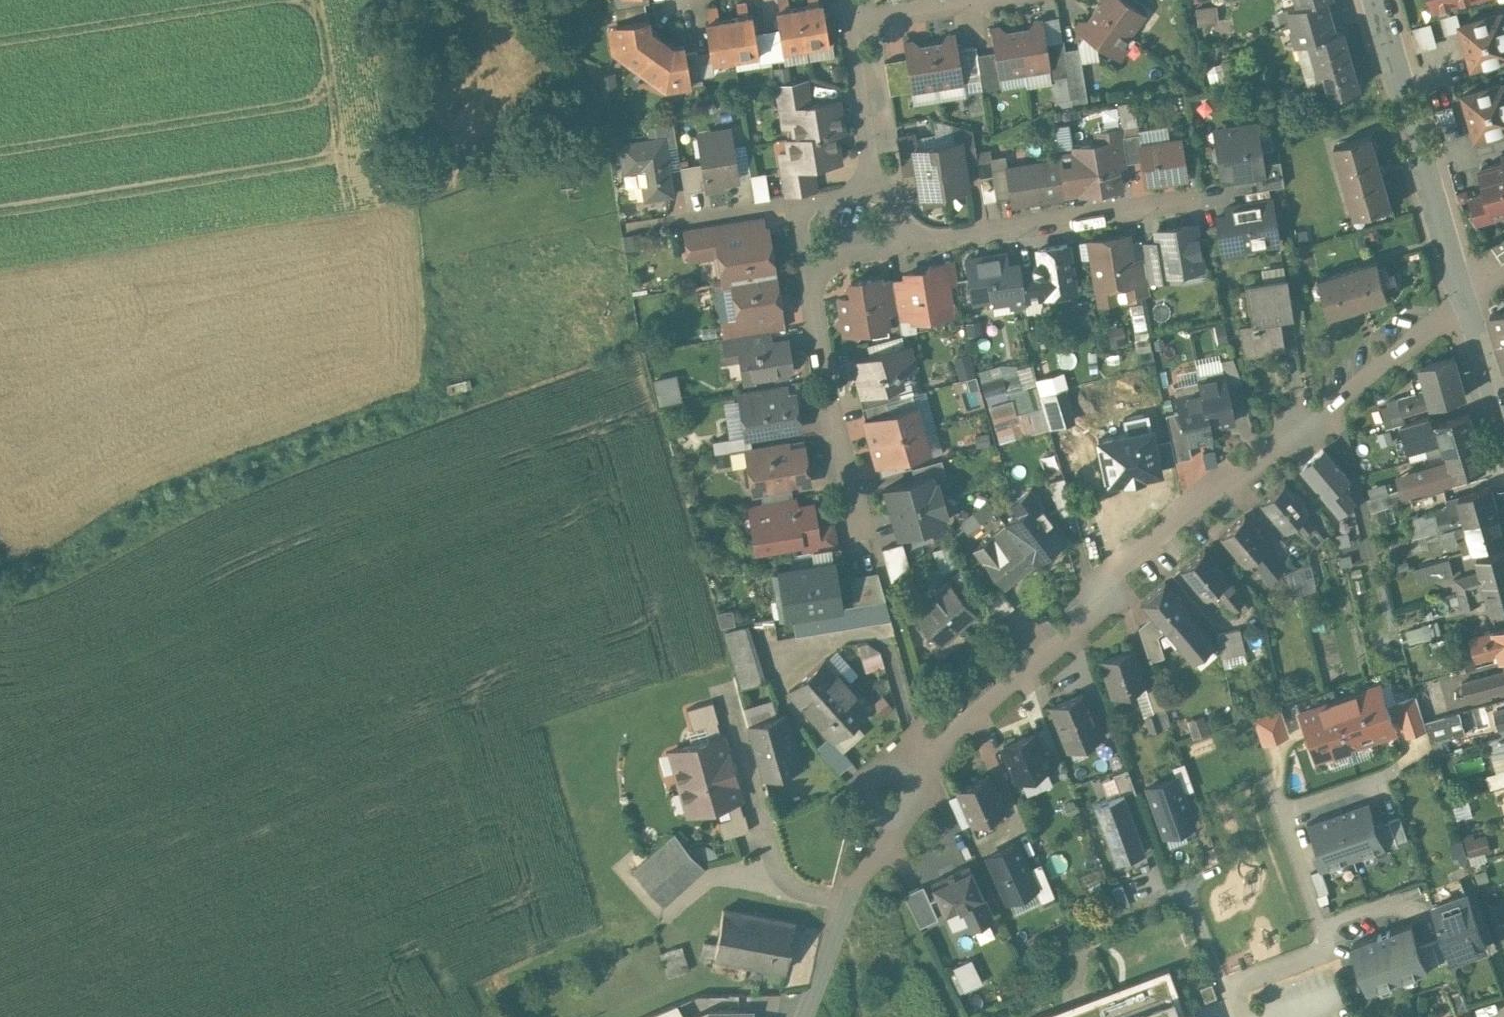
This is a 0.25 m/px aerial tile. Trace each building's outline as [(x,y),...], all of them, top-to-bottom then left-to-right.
[(788,0),(778,0),(779,10),(776,11),(782,50),(805,46),(799,7),(789,8),(788,0)] [(809,5),(799,7),(805,46),(829,43),(823,3),(819,4),(818,0),(808,0),(809,5)] [(1126,0),(1101,0),(1095,9),(1129,34),(1144,13),(1126,0)] [(1295,6),(1295,5),(1286,8),(1292,25),(1327,15),(1322,0),(1316,0),(1295,6)] [(746,2),(736,4),(738,17),(728,18),(735,58),(758,54),(752,14),(748,15),(746,2)] [(1197,22),(1217,20),(1216,4),(1195,6),(1197,22)] [(719,20),(717,7),(707,8),(709,21),(705,22),(711,61),(735,58),(728,18),(719,20)] [(1079,20),(1074,27),(1114,56),(1129,34),(1095,9),(1088,19),(1079,20)] [(1460,23),(1472,66),(1503,57),(1503,16),(1503,11),(1460,23)] [(1327,15),(1292,25),(1297,43),(1306,40),(1332,32),(1327,15)] [(649,17),(617,22),(620,38),(611,49),(638,69),(661,36),(651,29),(649,17)] [(1034,20),(1028,27),(1017,29),(1024,72),(1048,68),(1050,67),(1046,43),(1042,19),(1034,20)] [(998,26),(990,27),(998,76),(1024,72),(1017,29),(1005,31),(998,26)] [(1332,32),(1306,40),(1310,54),(1314,68),(1348,59),(1340,30),(1332,32)] [(955,33),(947,34),(942,42),(930,43),(937,86),(963,81),(962,75),(958,49),(955,33)] [(661,36),(638,69),(666,89),(674,77),(689,75),(686,52),(684,43),(673,45),(661,36)] [(1063,39),(1046,43),(1050,67),(1048,68),(1050,78),(1068,75),(1069,75),(1065,49),(1063,39)] [(919,45),(911,40),(903,41),(905,57),(911,90),(937,86),(930,43),(919,45)] [(975,46),(958,49),(962,75),(979,72),(975,46)] [(1079,47),(1065,49),(1069,75),(1068,75),(1070,85),(1084,83),(1079,47)] [(697,50),(686,52),(689,75),(691,84),(702,82),(697,50)] [(1314,68),(1310,54),(1299,57),(1303,71),(1314,68)] [(905,57),(884,61),(889,94),(911,90),(905,57)] [(1348,59),(1314,68),(1323,97),(1357,88),(1348,59)] [(806,79),(776,84),(780,111),(790,110),(789,108),(810,105),(806,79)] [(1463,94),(1476,136),(1503,128),(1503,82),(1463,94)] [(810,105),(789,108),(790,110),(794,137),(835,132),(843,131),(838,100),(810,105)] [(672,115),(654,121),(656,138),(663,137),(665,147),(676,145),(672,115)] [(1137,124),(1121,127),(1122,135),(1139,132),(1137,124)] [(972,130),(956,126),(959,140),(960,140),(962,156),(976,154),(972,130)] [(1254,127),(1215,133),(1217,143),(1216,143),(1212,149),(1213,158),(1219,162),(1220,162),(1222,177),(1254,172),(1261,170),(1260,163),(1254,127)] [(730,130),(705,134),(709,154),(702,163),(706,183),(708,183),(737,178),(730,130)] [(794,137),(786,138),(791,167),(791,168),(812,165),(840,161),(835,132),(794,137)] [(1139,132),(1122,135),(1123,139),(1127,162),(1142,160),(1139,145),(1141,145),(1139,132)] [(911,133),(896,136),(901,164),(915,161),(912,147),(914,147),(911,133)] [(1390,206),(1369,135),(1334,145),(1355,217),(1390,206)] [(656,138),(620,144),(624,171),(636,169),(639,185),(643,185),(645,198),(672,194),(665,147),(663,137),(656,138)] [(1123,139),(1110,141),(1115,164),(1127,162),(1123,139)] [(1141,145),(1139,145),(1142,160),(1145,183),(1185,176),(1179,139),(1141,145)] [(959,140),(936,144),(943,189),(967,185),(962,156),(960,140),(959,140)] [(1110,141),(1075,146),(1075,153),(1081,189),(1082,193),(1118,187),(1115,165),(1115,164),(1110,141)] [(914,147),(912,147),(915,161),(920,193),(943,189),(936,144),(914,147)] [(1075,153),(1058,155),(1058,159),(1064,192),(1081,189),(1075,153)] [(1058,159),(1007,167),(1012,204),(1064,196),(1064,192),(1058,159)] [(1279,160),(1260,163),(1261,170),(1254,172),(1257,189),(1284,185),(1279,160)] [(1481,167),(1487,190),(1472,195),(1478,217),(1495,212),(1503,210),(1503,161),(1481,167)] [(702,163),(680,166),(684,192),(709,188),(708,183),(706,183),(702,163)] [(812,165),(791,168),(791,167),(781,168),(785,195),(816,190),(812,165)] [(766,172),(751,173),(753,198),(768,198),(766,172)] [(1006,173),(994,175),(998,198),(1010,196),(1006,173)] [(1270,200),(1226,207),(1227,215),(1216,216),(1218,226),(1222,251),(1222,255),(1241,252),(1240,247),(1277,241),(1270,200)] [(1495,212),(1481,216),(1482,222),(1496,218),(1495,212)] [(751,218),(684,229),(687,249),(717,244),(722,279),(715,280),(715,283),(731,280),(731,279),(774,272),(767,229),(754,231),(751,218)] [(1193,224),(1156,230),(1158,242),(1163,273),(1165,273),(1200,267),(1193,224)] [(1218,226),(1206,228),(1210,253),(1222,251),(1218,226)] [(1126,235),(1090,240),(1098,288),(1126,283),(1133,282),(1130,261),(1126,235)] [(1158,242),(1142,244),(1144,258),(1147,280),(1165,277),(1165,273),(1163,273),(1158,242)] [(1034,267),(1034,269),(1041,269),(1045,294),(1046,295),(1049,295),(1054,298),(1061,296),(1064,292),(1074,290),(1067,244),(1038,248),(1040,261),(1037,261),(1034,267)] [(1314,248),(1302,253),(1309,269),(1320,265),(1314,248)] [(1005,254),(966,260),(972,300),(1010,294),(1011,294),(1007,264),(1005,254)] [(1144,258),(1130,261),(1133,282),(1126,283),(1129,301),(1150,294),(1147,280),(1144,258)] [(1377,261),(1315,279),(1325,314),(1387,296),(1377,261)] [(1019,262),(1007,264),(1011,294),(1010,294),(1012,303),(1025,301),(1024,297),(1020,271),(1019,262)] [(926,270),(906,273),(907,279),(913,315),(914,319),(934,316),(933,307),(938,300),(947,298),(941,264),(929,266),(926,270)] [(1034,269),(1020,271),(1024,297),(1045,294),(1041,269),(1034,269)] [(774,272),(731,279),(731,280),(738,323),(781,316),(774,272)] [(879,276),(850,281),(853,295),(838,297),(841,315),(836,322),(843,327),(844,333),(849,332),(856,337),(861,330),(871,328),(869,321),(886,318),(885,314),(880,282),(879,276)] [(907,279),(893,282),(897,312),(898,317),(913,315),(907,279)] [(1286,279),(1245,285),(1251,329),(1240,331),(1243,353),(1283,347),(1279,317),(1292,315),(1286,279)] [(892,280),(880,282),(885,314),(897,312),(893,282),(892,280)] [(1490,315),(1498,342),(1503,340),(1503,311),(1490,315)] [(1292,315),(1279,317),(1283,347),(1296,345),(1292,315)] [(768,330),(724,337),(727,357),(741,355),(740,348),(770,343),(768,330)] [(1149,337),(1135,339),(1136,351),(1151,349),(1149,337)] [(770,343),(740,348),(741,355),(745,378),(784,372),(789,365),(785,341),(770,343)] [(907,345),(854,360),(856,370),(858,369),(863,386),(859,387),(857,391),(896,380),(897,384),(900,383),(897,374),(899,374),(900,372),(900,370),(913,367),(907,345)] [(1069,370),(1063,346),(1049,350),(1048,346),(1035,350),(1039,362),(1052,358),(1056,374),(1069,370)] [(952,357),(961,376),(975,369),(966,351),(952,357)] [(1232,356),(1219,359),(1221,368),(1222,368),(1226,384),(1241,381),(1232,356)] [(1454,356),(1422,365),(1424,373),(1412,376),(1416,392),(1408,394),(1413,411),(1426,407),(1433,404),(1433,405),(1465,396),(1454,356)] [(1039,362),(1030,365),(1040,396),(1061,390),(1056,374),(1052,358),(1039,362)] [(1221,368),(1196,374),(1197,379),(1198,379),(1208,426),(1209,426),(1233,421),(1226,384),(1222,368),(1221,368)] [(656,403),(679,396),(672,372),(649,378),(656,403)] [(1197,379),(1173,385),(1178,411),(1185,443),(1188,442),(1211,438),(1209,426),(1208,426),(1198,379),(1197,379)] [(896,380),(857,391),(862,408),(885,401),(900,397),(897,384),(896,380)] [(784,384),(738,392),(745,435),(799,426),(794,395),(786,396),(784,384)] [(1061,390),(1040,396),(1049,426),(1070,420),(1061,390)] [(1408,394),(1387,401),(1392,417),(1413,411),(1408,394)] [(885,401),(862,408),(865,419),(889,413),(885,401)] [(865,419),(865,420),(871,442),(921,428),(914,406),(889,413),(865,419)] [(1426,407),(1413,411),(1414,415),(1427,411),(1426,407)] [(1178,411),(1165,414),(1174,461),(1191,457),(1188,442),(1185,443),(1178,411)] [(1470,414),(1438,423),(1443,440),(1446,450),(1478,442),(1470,414)] [(1430,415),(1401,424),(1408,451),(1426,445),(1443,440),(1438,423),(1433,424),(1430,415)] [(1152,426),(1096,438),(1106,483),(1162,471),(1152,426)] [(921,428),(871,442),(877,465),(902,458),(927,451),(921,428)] [(1446,450),(1443,440),(1426,445),(1429,456),(1446,450)] [(786,441),(746,447),(753,490),(808,481),(803,450),(787,452),(786,441)] [(1478,442),(1446,450),(1449,460),(1454,478),(1485,469),(1478,442)] [(1323,449),(1301,467),(1338,511),(1349,502),(1352,500),(1344,490),(1339,484),(1347,478),(1323,449)] [(902,458),(877,465),(880,476),(905,469),(902,458)] [(941,459),(911,467),(914,479),(931,475),(933,482),(937,481),(937,482),(941,481),(945,474),(941,459)] [(1449,460),(1398,475),(1402,488),(1408,486),(1410,491),(1454,478),(1449,460)] [(914,479),(884,488),(891,511),(941,497),(937,482),(937,481),(933,482),(931,475),(914,479)] [(1063,477),(1049,481),(1059,515),(1073,511),(1063,477)] [(1347,478),(1339,484),(1344,490),(1349,487),(1347,478)] [(1284,481),(1259,501),(1283,530),(1293,521),(1303,513),(1307,509),(1284,481)] [(1402,488),(1366,498),(1370,511),(1412,499),(1410,491),(1403,493),(1402,488)] [(1490,488),(1460,496),(1467,523),(1498,514),(1490,488)] [(1029,489),(1010,503),(1018,513),(1005,523),(1005,524),(1033,562),(1034,562),(1066,538),(1029,489)] [(817,537),(812,505),(795,508),(793,496),(749,503),(756,546),(800,539),(817,537)] [(1460,496),(1447,500),(1449,506),(1436,509),(1437,511),(1442,530),(1467,523),(1460,496)] [(941,497),(891,511),(898,534),(944,521),(942,513),(946,512),(941,497)] [(969,531),(997,510),(988,498),(960,520),(969,531)] [(1353,507),(1349,502),(1338,511),(1343,516),(1353,507)] [(1437,511),(1421,515),(1426,534),(1442,530),(1437,511)] [(1313,525),(1303,513),(1293,521),(1303,534),(1313,525)] [(1244,514),(1219,535),(1243,563),(1251,557),(1264,545),(1267,543),(1244,514)] [(1467,523),(1471,537),(1475,550),(1503,542),(1503,536),(1498,514),(1467,523)] [(1467,523),(1442,530),(1446,544),(1471,537),(1467,523)] [(1005,524),(973,549),(1002,586),(1033,562),(1005,524)] [(1422,535),(1400,541),(1404,554),(1412,552),(1416,566),(1428,563),(1422,535)] [(817,537),(800,539),(802,550),(819,547),(817,537)] [(901,541),(881,547),(888,572),(909,566),(901,541)] [(840,545),(812,550),(814,563),(833,560),(833,561),(842,559),(840,545)] [(1282,567),(1264,545),(1251,557),(1269,578),(1282,567)] [(1227,576),(1204,548),(1179,568),(1203,597),(1225,578),(1227,576)] [(1479,560),(1482,571),(1485,585),(1503,580),(1503,552),(1479,560)] [(1416,566),(1415,567),(1420,583),(1453,574),(1449,557),(1428,563),(1416,566)] [(814,563),(772,570),(780,616),(840,606),(833,561),(833,560),(814,563)] [(1310,564),(1294,567),(1300,593),(1316,589),(1310,564)] [(1294,567),(1284,572),(1290,598),(1300,593),(1294,567)] [(877,571),(849,576),(854,604),(884,599),(877,571)] [(1482,571),(1456,577),(1460,592),(1485,585),(1482,571)] [(1225,578),(1213,588),(1231,609),(1242,599),(1225,578)] [(948,580),(912,611),(940,644),(976,614),(977,613),(948,580)] [(1485,585),(1488,594),(1493,612),(1503,609),(1503,580),(1485,585)] [(1188,610),(1164,581),(1139,602),(1151,616),(1163,630),(1188,610)] [(1485,585),(1460,592),(1463,607),(1479,602),(1478,597),(1488,594),(1485,585)] [(1000,590),(984,601),(998,620),(1013,608),(1000,590)] [(1248,606),(1242,599),(1231,609),(1237,616),(1248,606)] [(1212,638),(1188,610),(1163,630),(1164,631),(1171,625),(1185,643),(1182,646),(1196,663),(1214,649),(1212,638)] [(1163,630),(1151,616),(1138,627),(1148,661),(1163,656),(1157,635),(1163,630)] [(723,626),(735,685),(761,680),(749,621),(723,626)] [(1219,630),(1221,663),(1245,662),(1242,628),(1219,630)] [(1498,631),(1476,637),(1480,653),(1503,647),(1498,631)] [(1386,636),(1364,642),(1372,669),(1393,663),(1386,636)] [(1131,649),(1098,660),(1110,696),(1143,685),(1131,649)] [(1472,655),(1455,659),(1459,671),(1475,666),(1472,655)] [(825,659),(789,690),(810,714),(846,682),(825,659)] [(1463,682),(1467,697),(1503,686),(1503,670),(1463,682)] [(846,682),(810,714),(833,739),(868,707),(846,682)] [(1382,684),(1337,699),(1354,750),(1399,734),(1382,684)] [(1157,686),(1145,690),(1152,712),(1155,711),(1164,708),(1157,686)] [(1082,694),(1051,706),(1068,750),(1104,736),(1094,710),(1089,712),(1082,694)] [(1413,696),(1394,703),(1406,737),(1425,730),(1413,696)] [(1337,699),(1296,713),(1314,763),(1354,750),(1337,699)] [(737,782),(728,751),(727,751),(722,735),(720,735),(716,720),(718,720),(712,700),(686,707),(692,728),(704,724),(708,738),(670,749),(688,813),(697,810),(702,814),(713,811),(716,805),(726,802),(730,816),(718,820),(723,836),(749,829),(744,812),(742,813),(738,798),(740,798),(736,783),(737,782)] [(779,716),(770,719),(765,702),(743,708),(763,778),(799,767),(786,719),(784,716),(779,716)] [(1459,708),(1426,719),(1432,740),(1466,730),(1459,708)] [(1494,711),(1499,726),(1503,725),(1503,708),(1494,711)] [(1278,710),(1255,717),(1264,744),(1287,735),(1278,710)] [(1152,712),(1143,715),(1149,732),(1160,728),(1155,711),(1152,712)] [(1033,734),(1002,747),(1017,782),(1056,766),(1050,752),(1042,755),(1033,734)] [(1488,742),(1493,758),(1503,755),(1503,737),(1488,742)] [(1113,773),(1120,794),(1123,793),(1135,789),(1127,768),(1113,773)] [(988,774),(956,788),(972,824),(992,816),(1004,810),(988,774)] [(1175,777),(1147,787),(1164,834),(1192,824),(1175,777)] [(1120,794),(1094,803),(1112,854),(1126,849),(1129,857),(1145,851),(1123,793),(1120,794)] [(1369,802),(1305,825),(1321,869),(1354,857),(1360,874),(1391,863),(1385,846),(1377,826),(1369,802)] [(992,816),(972,824),(976,833),(995,825),(992,816)] [(1400,817),(1377,826),(1385,846),(1408,839),(1400,817)] [(1492,857),(1486,833),(1477,836),(1475,831),(1465,833),(1471,861),(1492,857)] [(673,834),(634,871),(662,903),(702,866),(673,834)] [(1464,838),(1451,841),(1455,861),(1468,858),(1464,838)] [(1015,843),(988,855),(1008,898),(1034,887),(1035,886),(1027,868),(1015,843)] [(1041,862),(1027,868),(1035,886),(1034,887),(1041,901),(1055,895),(1041,862)] [(969,864),(930,882),(946,915),(959,909),(968,930),(994,918),(969,864)] [(1467,894),(1432,906),(1451,959),(1486,947),(1467,894)] [(794,922),(723,908),(716,943),(714,956),(785,970),(794,922)] [(1369,989),(1429,967),(1413,922),(1353,944),(1369,989)] [(716,943),(703,940),(701,954),(714,956),(716,943)] [(681,945),(660,952),(669,977),(689,969),(681,945)] [(970,956),(951,964),(962,989),(981,981),(970,956)] [(1052,1016),(1179,1016),(1164,975),(1052,1016)] [(1463,994),(1451,998),(1456,1014),(1469,1010),(1463,994)]
